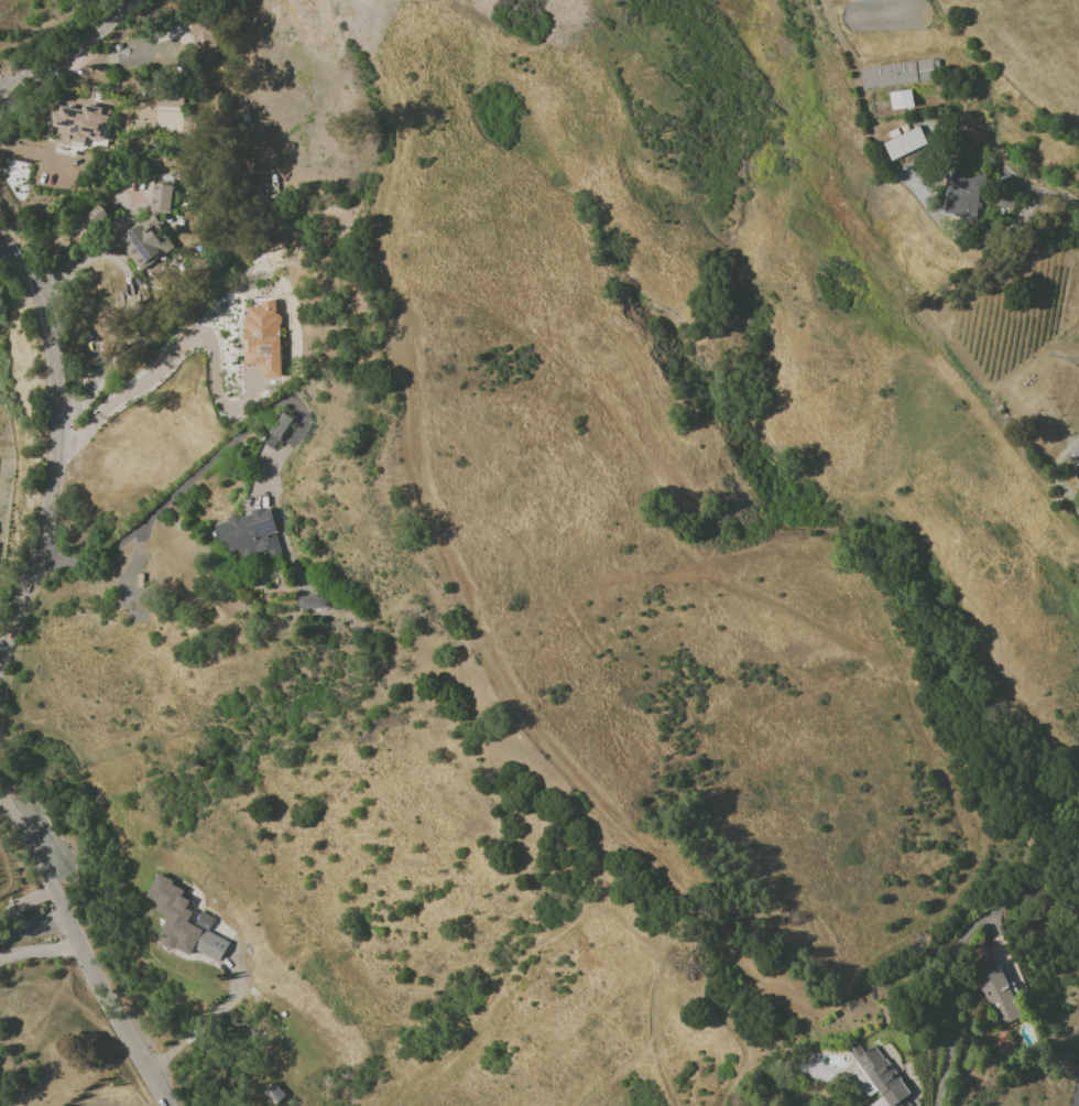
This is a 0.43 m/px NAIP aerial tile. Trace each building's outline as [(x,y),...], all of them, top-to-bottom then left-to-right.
[(860,67),(862,88),(939,81),(937,60),(860,67)] [(891,110),(913,107),(910,89),(888,93),(891,110)] [(109,117),(101,116),(102,108),(84,104),(83,111),(55,106),(51,126),(59,128),(57,137),(104,145),(109,117)] [(891,164),(928,148),(919,126),(882,142),(891,164)] [(2,138),(1,157),(34,157),(35,148),(43,149),(44,141),(57,141),(57,127),(45,127),(45,139),(2,138)] [(942,214),(977,219),(984,175),(949,170),(942,214)] [(173,245),(149,212),(114,238),(138,271),(173,245)] [(292,421),(282,414),(262,443),(272,449),(292,421)] [(215,521),(222,553),(238,550),(239,558),(267,552),(268,556),(280,553),(270,509),(215,521)] [(324,595),(298,596),(298,609),(325,608),(324,595)] [(188,958),(203,930),(197,927),(203,916),(186,907),(189,901),(180,896),(184,889),(156,874),(144,896),(158,903),(154,911),(166,917),(159,931),(166,935),(162,944),(188,958)] [(997,1028),(1022,1017),(997,963),(973,974),(997,1028)] [(868,1105),(900,1105),(898,1102),(909,1094),(875,1045),(863,1053),(856,1044),(848,1050),(881,1097),(868,1105)]
